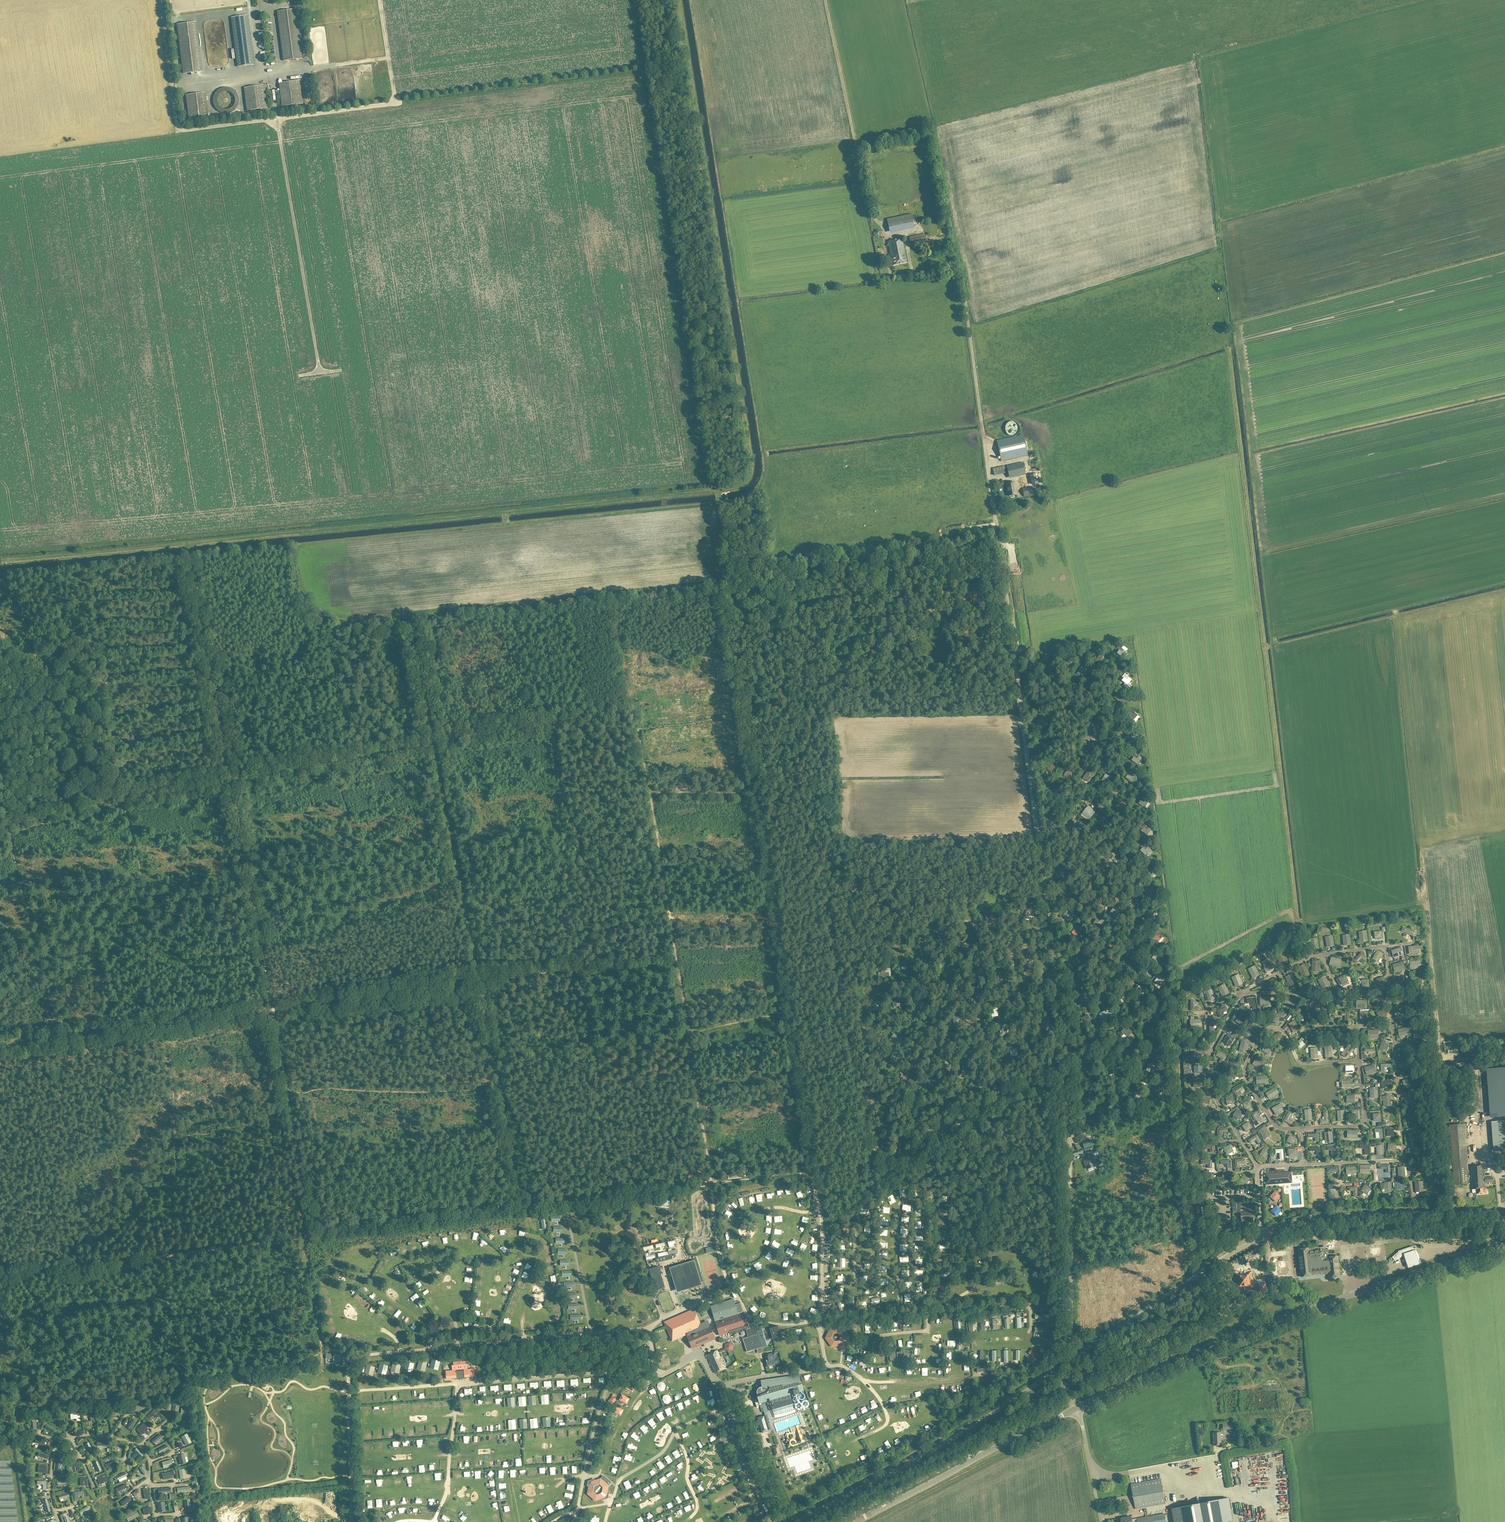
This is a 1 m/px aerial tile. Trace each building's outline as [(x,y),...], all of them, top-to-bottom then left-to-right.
[(303,59),(296,9),(277,12),(283,61),(303,59)] [(253,65),(247,16),(231,18),(238,67),(253,65)] [(172,25),(184,119),(211,116),(206,71),(234,68),(227,18),(172,25)] [(302,104),(299,81),(279,83),(282,107),(302,104)] [(265,85),(244,88),(247,112),(268,109),(265,85)] [(903,216),(906,228),(914,226),(911,214),(903,216)] [(909,237),(911,246),(926,242),(925,234),(909,237)] [(902,239),(888,242),(893,266),(907,263),(902,239)] [(1023,435),(997,441),(1001,461),(1028,456),(1023,435)] [(1025,475),(1022,463),(1006,466),(1009,478),(1025,475)] [(1034,475),(1021,477),(1018,478),(1020,488),(1027,486),(1026,484),(1036,482),(1034,475)] [(1013,482),(1005,484),(1008,496),(1011,496),(1010,494),(1013,494),(1013,495),(1016,495),(1013,482)] [(1032,487),(1022,489),(1024,496),(1033,495),(1032,487)] [(1123,646),(1121,648),(1118,646),(1116,648),(1119,650),(1117,653),(1123,658),(1127,652),(1128,650),(1123,646)] [(1100,654),(1095,662),(1100,666),(1106,659),(1103,657),(1104,656),(1101,653),(1100,654)] [(1064,662),(1069,666),(1074,659),(1069,655),(1064,662)] [(1033,661),(1028,669),(1033,672),(1038,665),(1033,661)] [(1083,676),(1087,671),(1089,673),(1090,671),(1088,669),(1083,665),(1078,672),(1083,676)] [(1045,673),(1050,677),(1055,670),(1050,666),(1045,673)] [(1120,680),(1127,685),(1131,680),(1127,677),(1128,676),(1125,673),(1120,680)] [(1114,698),(1122,703),(1126,697),(1119,692),(1114,698)] [(1138,715),(1130,709),(1126,714),(1133,720),(1136,722),(1140,717),(1138,715)] [(1037,723),(1042,727),(1045,729),(1048,725),(1045,723),(1048,720),(1042,716),(1037,723)] [(1126,733),(1124,737),(1127,739),(1126,741),(1129,744),(1133,738),(1126,733)] [(1046,743),(1043,740),(1040,745),(1045,749),(1050,742),(1048,741),(1046,743)] [(1137,764),(1141,759),(1134,754),(1130,759),(1137,764)] [(1053,763),(1052,764),(1047,769),(1052,774),(1058,767),(1053,763)] [(1064,775),(1069,779),(1074,772),(1069,768),(1064,775)] [(1083,778),(1088,782),(1094,775),(1088,771),(1083,778)] [(1135,776),(1128,771),(1125,775),(1127,776),(1126,778),(1131,782),(1135,776)] [(1107,784),(1111,778),(1113,780),(1114,778),(1110,775),(1108,776),(1105,774),(1102,780),(1107,784)] [(1052,781),(1046,788),(1051,792),(1057,785),(1052,781)] [(1142,795),(1141,797),(1137,803),(1144,808),(1148,802),(1144,799),(1145,797),(1142,795)] [(1120,801),(1115,808),(1121,812),(1126,804),(1120,801)] [(1082,813),(1088,817),(1090,819),(1095,812),(1088,806),(1082,813)] [(1052,812),(1054,813),(1050,818),(1055,822),(1062,813),(1059,811),(1058,813),(1053,810),(1052,812)] [(1103,811),(1098,818),(1103,823),(1109,816),(1103,811)] [(1066,825),(1072,829),(1077,822),(1072,818),(1066,825)] [(1145,826),(1141,831),(1146,835),(1150,831),(1151,830),(1150,830),(1145,826)] [(1142,849),(1140,851),(1145,855),(1150,850),(1143,844),(1140,848),(1142,849)] [(1068,871),(1064,866),(1057,872),(1062,877),(1068,871)] [(1149,866),(1147,869),(1149,870),(1147,873),(1152,877),(1156,872),(1149,866)] [(1149,896),(1153,891),(1146,885),(1140,893),(1142,895),(1145,893),(1149,896)] [(1063,895),(1062,897),(1067,901),(1071,895),(1064,890),(1061,894),(1063,895)] [(1138,902),(1140,900),(1137,898),(1136,900),(1132,896),(1127,902),(1134,907),(1138,902)] [(1121,914),(1122,912),(1115,907),(1109,914),(1116,919),(1120,914),(1121,914)] [(1063,916),(1068,920),(1070,923),(1075,917),(1072,915),(1073,914),(1068,909),(1063,916)] [(986,920),(987,924),(997,922),(996,915),(992,916),(991,913),(985,914),(986,920)] [(1147,924),(1150,919),(1152,916),(1152,915),(1150,913),(1147,917),(1143,914),(1139,919),(1147,924)] [(1098,918),(1093,925),(1098,929),(1103,922),(1098,918)] [(975,922),(966,924),(968,934),(977,933),(975,922)] [(1079,929),(1077,927),(1072,932),(1077,937),(1083,930),(1080,928),(1079,929)] [(1403,927),(1402,932),(1414,936),(1415,932),(1403,927)] [(1162,937),(1155,931),(1154,932),(1155,932),(1149,939),(1152,942),(1154,939),(1158,942),(1162,937)] [(1374,932),(1375,939),(1382,938),(1382,931),(1374,932)] [(937,941),(945,940),(946,940),(946,936),(945,936),(944,933),(935,935),(937,941)] [(1366,933),(1359,934),(1360,942),(1367,941),(1366,933)] [(1343,938),(1344,945),(1351,945),(1350,937),(1343,938)] [(1333,938),(1326,939),(1327,947),(1334,946),(1333,938)] [(1317,940),(1310,941),(1312,949),(1319,948),(1317,940)] [(1291,950),(1295,957),(1301,953),(1297,946),(1291,950)] [(1417,946),(1409,947),(1410,954),(1417,953),(1417,946)] [(1401,948),(1393,950),(1396,957),(1403,955),(1401,948)] [(1378,962),(1383,954),(1377,951),(1373,958),(1378,962)] [(1156,965),(1158,962),(1162,957),(1154,952),(1152,955),(1153,957),(1152,959),(1151,959),(1149,961),(1156,965)] [(1283,953),(1277,957),(1281,964),(1287,960),(1283,953)] [(1354,960),(1357,963),(1360,960),(1363,963),(1367,958),(1361,953),(1354,960)] [(1081,963),(1080,961),(1078,958),(1077,958),(1076,956),(1074,958),(1075,959),(1070,963),(1074,968),(1081,963)] [(1337,967),(1339,960),(1332,958),(1330,965),(1337,967)] [(906,967),(906,966),(909,966),(908,959),(899,960),(900,967),(901,967),(902,968),(902,969),(904,970),(905,969),(906,969),(906,967)] [(1031,967),(1030,959),(1023,960),(1025,969),(1031,967)] [(1263,964),(1267,971),(1273,967),(1270,961),(1263,964)] [(1404,969),(1402,962),(1395,964),(1397,971),(1404,969)] [(1305,965),(1298,968),(1301,975),(1308,972),(1305,965)] [(957,966),(948,968),(949,974),(958,973),(957,966)] [(983,975),(982,968),(973,970),(975,976),(983,975)] [(1256,968),(1249,971),(1253,978),(1259,975),(1256,968)] [(998,979),(1006,978),(1005,970),(997,971),(998,972),(994,973),(995,982),(998,982),(998,979)] [(1084,981),(1081,977),(1082,976),(1079,973),(1076,976),(1078,978),(1073,982),(1078,987),(1084,981)] [(1156,974),(1151,981),(1154,983),(1153,984),(1155,986),(1157,983),(1160,986),(1164,980),(1156,974)] [(1292,974),(1286,978),(1289,984),(1296,981),(1292,974)] [(1338,978),(1341,985),(1348,981),(1345,975),(1338,978)] [(1239,977),(1233,979),(1236,987),(1242,984),(1239,977)] [(1322,987),(1328,983),(1325,977),(1318,980),(1322,987)] [(1383,977),(1376,980),(1379,987),(1386,984),(1383,977)] [(1280,982),(1278,983),(1276,979),(1269,983),(1272,989),(1279,986),(1279,985),(1281,984),(1280,982)] [(1405,986),(1403,979),(1395,981),(1397,988),(1405,986)] [(1141,981),(1135,988),(1142,993),(1146,988),(1141,984),(1143,982),(1141,981)] [(1307,985),(1310,992),(1317,988),(1314,982),(1307,985)] [(1225,986),(1219,989),(1222,996),(1229,993),(1225,986)] [(1122,999),(1126,1003),(1131,998),(1124,992),(1121,995),(1118,998),(1120,1000),(1122,999)] [(1212,992),(1205,994),(1207,1001),(1214,999),(1212,992)] [(1406,1001),(1405,994),(1397,995),(1399,1002),(1406,1001)] [(1386,1003),(1384,996),(1377,999),(1379,1006),(1386,1003)] [(1088,1002),(1087,999),(1085,1000),(1083,997),(1077,1000),(1080,1006),(1088,1002)] [(902,1008),(902,1006),(901,999),(892,1000),(893,1007),(899,1006),(899,1009),(902,1008)] [(1257,1009),(1255,999),(1247,1000),(1248,1004),(1252,1003),(1253,1009),(1257,1009)] [(1328,1010),(1323,1001),(1316,1005),(1318,1008),(1321,1006),(1324,1012),(1328,1010)] [(870,1011),(879,1010),(878,1003),(869,1005),(870,1011)] [(1225,1006),(1216,1011),(1220,1018),(1223,1016),(1221,1012),(1227,1009),(1225,1006)] [(998,1016),(996,1007),(990,1008),(991,1017),(998,1016)] [(1302,1008),(1296,1012),(1300,1019),(1306,1015),(1302,1008)] [(1151,1014),(1157,1020),(1162,1015),(1155,1009),(1151,1014)] [(1380,1019),(1387,1016),(1383,1009),(1377,1013),(1380,1019)] [(1103,1020),(1108,1017),(1110,1020),(1114,1018),(1110,1011),(1108,1011),(1108,1010),(1100,1014),(1103,1020)] [(942,1012),(933,1013),(935,1020),(943,1018),(942,1012)] [(1349,1022),(1349,1012),(1341,1012),(1341,1016),(1345,1016),(1346,1022),(1349,1022)] [(1247,1017),(1241,1013),(1237,1020),(1243,1024),(1247,1017)] [(1407,1014),(1400,1013),(1399,1020),(1406,1021),(1407,1014)] [(1082,1018),(1085,1024),(1093,1020),(1090,1014),(1082,1018)] [(954,1026),(961,1025),(960,1022),(962,1022),(962,1019),(960,1019),(959,1015),(953,1017),(954,1026)] [(1042,1018),(1043,1026),(1043,1027),(1050,1026),(1048,1017),(1042,1018)] [(1210,1031),(1214,1031),(1213,1024),(1217,1024),(1217,1020),(1209,1021),(1210,1031)] [(1289,1024),(1291,1028),(1292,1028),(1293,1031),(1298,1028),(1294,1021),(1289,1024)] [(1145,1029),(1152,1034),(1156,1029),(1149,1024),(1145,1029)] [(1132,1032),(1131,1031),(1124,1026),(1118,1033),(1121,1036),(1123,1034),(1128,1037),(1132,1032)] [(1313,1033),(1310,1026),(1303,1030),(1307,1036),(1313,1033)] [(1409,1035),(1408,1028),(1400,1029),(1402,1036),(1409,1035)] [(1418,1038),(1418,1032),(1422,1031),(1422,1028),(1414,1028),(1414,1038),(1418,1038)] [(899,1045),(902,1040),(901,1039),(902,1037),(893,1031),(891,1033),(893,1034),(890,1040),(899,1045)] [(1193,1033),(1192,1041),(1196,1041),(1196,1037),(1203,1038),(1203,1035),(1193,1033)] [(1228,1034),(1225,1041),(1231,1044),(1235,1038),(1228,1034)] [(1276,1043),(1283,1040),(1280,1034),(1273,1036),(1276,1043)] [(1024,1037),(1026,1045),(1033,1044),(1031,1036),(1024,1037)] [(1247,1051),(1249,1044),(1245,1043),(1245,1040),(1243,1040),(1242,1042),(1240,1049),(1247,1051)] [(1389,1043),(1382,1041),(1380,1048),(1387,1050),(1389,1043)] [(1272,1049),(1266,1045),(1262,1051),(1268,1055),(1272,1049)] [(1343,1053),(1347,1056),(1349,1053),(1350,1053),(1353,1049),(1348,1045),(1343,1053)] [(965,1054),(971,1057),(975,1049),(969,1046),(965,1054)] [(1009,1047),(1011,1057),(1017,1056),(1016,1049),(1012,1050),(1012,1046),(1009,1047)] [(1149,1052),(1157,1057),(1161,1051),(1153,1046),(1149,1052)] [(1413,1053),(1410,1046),(1403,1048),(1405,1055),(1413,1053)] [(1092,1052),(1090,1053),(1084,1056),(1088,1062),(1095,1058),(1092,1052)] [(1226,1057),(1218,1052),(1216,1056),(1221,1059),(1219,1062),(1222,1064),(1226,1057)] [(893,1055),(888,1062),(893,1066),(898,1058),(893,1055)] [(1263,1062),(1257,1058),(1253,1064),(1259,1068),(1263,1062)] [(1231,1068),(1233,1065),(1238,1068),(1240,1064),(1232,1059),(1228,1066),(1231,1068)] [(945,1062),(941,1070),(947,1073),(951,1065),(945,1062)] [(1413,1070),(1411,1062),(1404,1064),(1405,1071),(1413,1070)] [(1148,1064),(1147,1066),(1148,1067),(1146,1070),(1152,1074),(1156,1068),(1148,1064)] [(1391,1064),(1381,1064),(1381,1072),(1384,1072),(1384,1068),(1391,1068),(1391,1064)] [(966,1078),(969,1073),(966,1071),(967,1069),(965,1068),(965,1067),(963,1065),(961,1069),(963,1070),(961,1075),(959,1074),(957,1078),(960,1079),(962,1076),(966,1078)] [(1376,1072),(1374,1065),(1367,1067),(1369,1074),(1376,1072)] [(899,1079),(905,1082),(908,1076),(907,1075),(908,1073),(901,1070),(899,1073),(902,1074),(899,1079)] [(1486,1073),(1490,1121),(1504,1120),(1504,1071),(1486,1073)] [(1087,1084),(1094,1079),(1090,1073),(1083,1079),(1087,1084)] [(1239,1077),(1238,1074),(1228,1074),(1229,1082),(1232,1082),(1232,1078),(1239,1077)] [(929,1077),(925,1085),(931,1088),(935,1080),(929,1077)] [(1414,1085),(1412,1078),(1405,1080),(1407,1087),(1414,1085)] [(968,1087),(977,1092),(981,1084),(973,1080),(972,1083),(974,1084),(973,1086),(970,1084),(968,1087)] [(1381,1081),(1382,1088),(1386,1088),(1385,1084),(1392,1084),(1392,1080),(1381,1081)] [(1165,1090),(1167,1087),(1160,1082),(1154,1090),(1156,1092),(1156,1093),(1159,1096),(1164,1089),(1165,1090)] [(1241,1095),(1238,1092),(1244,1089),(1242,1085),(1233,1091),(1237,1097),(1241,1095)] [(1001,1095),(1002,1096),(1005,1092),(997,1087),(993,1095),(999,1099),(1001,1095)] [(916,1100),(919,1095),(921,1096),(923,1093),(915,1089),(910,1096),(916,1100)] [(1266,1094),(1269,1099),(1277,1094),(1274,1089),(1271,1091),(1266,1094)] [(1137,1091),(1133,1096),(1139,1102),(1144,1097),(1137,1091)] [(877,1097),(871,1094),(869,1093),(868,1096),(869,1097),(867,1102),(873,1105),(877,1097)] [(1090,1093),(1082,1098),(1086,1104),(1093,1099),(1090,1093)] [(1415,1101),(1412,1094),(1405,1097),(1408,1104),(1415,1101)] [(1226,1098),(1228,1105),(1235,1103),(1233,1096),(1226,1098)] [(1119,1099),(1118,1101),(1119,1102),(1117,1105),(1122,1109),(1126,1104),(1119,1099)] [(887,1111),(891,1106),(893,1107),(895,1105),(886,1100),(882,1108),(887,1111)] [(982,1100),(978,1108),(984,1111),(988,1104),(982,1100)] [(1245,1110),(1252,1108),(1249,1101),(1243,1103),(1245,1110)] [(1102,1104),(1096,1110),(1100,1115),(1107,1109),(1102,1104)] [(1279,1114),(1277,1110),(1283,1107),(1281,1104),(1272,1109),(1276,1115),(1279,1114)] [(1243,1114),(1237,1110),(1233,1115),(1239,1120),(1243,1114)] [(1352,1114),(1356,1113),(1356,1120),(1360,1120),(1359,1110),(1351,1110),(1352,1114)] [(1293,1121),(1289,1119),(1292,1114),(1289,1112),(1284,1121),(1291,1124),(1293,1121)] [(958,1124),(963,1116),(957,1113),(952,1120),(958,1124)] [(1329,1123),(1328,1113),(1324,1113),(1324,1120),(1320,1120),(1321,1124),(1329,1123)] [(1419,1119),(1414,1113),(1408,1118),(1412,1124),(1419,1119)] [(1255,1124),(1261,1120),(1257,1114),(1251,1117),(1255,1124)] [(889,1123),(883,1119),(878,1127),(884,1130),(889,1123)] [(1493,1122),(1495,1152),(1504,1151),(1504,1121),(1493,1122)] [(1252,1128),(1248,1122),(1242,1126),(1246,1132),(1252,1128)] [(940,1127),(937,1133),(943,1136),(947,1129),(939,1124),(938,1126),(940,1127)] [(1467,1155),(1466,1149),(1465,1124),(1450,1125),(1454,1185),(1467,1184),(1465,1155),(1467,1155)] [(1269,1133),(1265,1127),(1259,1131),(1263,1137),(1269,1133)] [(1218,1129),(1218,1137),(1222,1136),(1221,1132),(1228,1132),(1228,1128),(1218,1129)] [(1375,1133),(1379,1132),(1379,1139),(1383,1139),(1383,1129),(1375,1129),(1375,1133)] [(1419,1137),(1418,1130),(1410,1131),(1412,1138),(1419,1137)] [(908,1137),(902,1134),(898,1141),(904,1145),(908,1137)] [(1326,1143),(1333,1142),(1332,1134),(1325,1135),(1326,1143)] [(1257,1135),(1248,1140),(1251,1144),(1256,1140),(1258,1143),(1261,1142),(1257,1135)] [(1294,1145),(1297,1138),(1290,1135),(1287,1142),(1294,1145)] [(874,1147),(880,1151),(884,1143),(879,1140),(874,1147)] [(1214,1145),(1204,1145),(1204,1149),(1210,1149),(1210,1153),(1214,1152),(1214,1145)] [(1233,1152),(1230,1145),(1224,1148),(1227,1155),(1233,1152)] [(1261,1153),(1265,1155),(1266,1152),(1269,1154),(1272,1149),(1266,1145),(1261,1153)] [(1361,1149),(1365,1149),(1365,1155),(1369,1155),(1368,1145),(1360,1145),(1361,1149)] [(1328,1150),(1332,1150),(1332,1157),(1336,1156),(1336,1146),(1328,1147),(1328,1150)] [(1344,1150),(1348,1150),(1348,1156),(1352,1156),(1352,1146),(1344,1146),(1344,1150)] [(1320,1147),(1310,1148),(1310,1151),(1316,1151),(1317,1155),(1320,1155),(1320,1147)] [(1420,1153),(1418,1147),(1410,1149),(1412,1156),(1420,1153)] [(909,1156),(915,1160),(920,1152),(914,1149),(909,1156)] [(1276,1153),(1279,1153),(1280,1159),(1284,1159),(1283,1149),(1275,1150),(1276,1153)] [(1086,1164),(1088,1169),(1097,1166),(1093,1156),(1095,1156),(1093,1151),(1087,1153),(1088,1157),(1084,1158),(1086,1164)] [(1235,1160),(1236,1168),(1239,1168),(1239,1164),(1245,1163),(1245,1159),(1235,1160)] [(1231,1160),(1221,1160),(1221,1164),(1227,1164),(1227,1168),(1231,1168),(1231,1160)] [(1390,1165),(1380,1165),(1380,1169),(1386,1169),(1386,1173),(1390,1173),(1390,1165)] [(1476,1189),(1476,1194),(1484,1193),(1487,1193),(1486,1188),(1485,1188),(1483,1166),(1471,1166),(1472,1190),(1476,1189)] [(1291,1173),(1268,1174),(1266,1174),(1266,1185),(1269,1184),(1283,1183),(1292,1183),(1292,1179),(1291,1173)] [(1211,1185),(1216,1182),(1212,1175),(1202,1180),(1204,1185),(1210,1182),(1211,1185)] [(1244,1186),(1250,1180),(1244,1175),(1238,1181),(1244,1186)] [(1231,1176),(1221,1181),(1223,1185),(1233,1180),(1231,1176)] [(1361,1191),(1367,1195),(1371,1188),(1365,1184),(1361,1191)] [(1349,1191),(1353,1191),(1354,1197),(1358,1197),(1357,1187),(1349,1187),(1349,1191)] [(1275,1202),(1281,1196),(1275,1191),(1270,1197),(1275,1202)] [(1276,1205),(1270,1211),(1276,1216),(1282,1210),(1276,1205)] [(1253,1212),(1241,1212),(1241,1221),(1253,1220),(1253,1212)] [(545,1219),(538,1220),(539,1230),(547,1229),(545,1219)] [(1392,1257),(1395,1261),(1403,1255),(1414,1251),(1413,1246),(1398,1251),(1398,1252),(1392,1257)] [(1309,1252),(1309,1248),(1298,1250),(1301,1277),(1312,1276),(1312,1275),(1320,1274),(1320,1275),(1329,1274),(1329,1278),(1340,1276),(1340,1273),(1341,1273),(1340,1270),(1339,1270),(1339,1266),(1340,1266),(1340,1264),(1339,1264),(1338,1257),(1327,1258),(1327,1252),(1323,1253),(1323,1250),(1309,1252)] [(656,1263),(673,1259),(671,1254),(655,1258),(656,1263)] [(694,1261),(669,1268),(677,1293),(702,1285),(701,1282),(694,1261)] [(658,1266),(649,1269),(655,1291),(665,1288),(658,1266)] [(1236,1276),(1238,1289),(1251,1287),(1250,1273),(1236,1276)] [(1259,1292),(1267,1291),(1266,1283),(1258,1284),(1259,1292)] [(681,1305),(693,1301),(691,1293),(678,1297),(681,1305)] [(361,1303),(365,1299),(360,1295),(357,1299),(361,1303)] [(740,1303),(735,1305),(733,1299),(710,1306),(715,1322),(718,1333),(721,1332),(721,1334),(722,1335),(729,1333),(742,1329),(745,1328),(747,1334),(749,1338),(743,1339),(747,1352),(761,1348),(767,1346),(770,1341),(782,1337),(779,1326),(768,1329),(767,1325),(761,1327),(756,1324),(751,1322),(747,1323),(744,1313),(743,1313),(740,1303)] [(367,1301),(363,1307),(368,1311),(373,1304),(367,1301)] [(392,1314),(395,1309),(390,1306),(386,1311),(392,1314)] [(371,1313),(375,1316),(380,1310),(376,1307),(371,1313)] [(689,1337),(693,1347),(711,1339),(711,1337),(712,1336),(708,1328),(705,1322),(697,1326),(690,1310),(664,1322),(672,1341),(683,1336),(682,1334),(687,1332),(689,1337)] [(379,1319),(383,1323),(389,1317),(384,1313),(379,1319)] [(390,1328),(395,1322),(392,1319),(387,1325),(390,1328)] [(417,1323),(411,1328),(414,1331),(420,1326),(417,1323)] [(842,1347),(847,1337),(840,1328),(829,1329),(827,1332),(825,1338),(831,1347),(834,1347),(842,1347)] [(725,1344),(724,1348),(724,1349),(728,1352),(733,1351),(733,1345),(729,1342),(725,1344)] [(1033,1357),(1029,1360),(1032,1363),(1039,1357),(1031,1350),(1028,1353),(1033,1357)] [(707,1355),(715,1373),(725,1369),(717,1351),(707,1355)] [(898,1361),(897,1351),(888,1352),(889,1362),(898,1361)] [(913,1354),(904,1351),(901,1360),(909,1363),(913,1354)] [(766,1360),(767,1365),(779,1363),(778,1358),(775,1358),(774,1353),(766,1355),(766,1360)] [(869,1361),(874,1363),(877,1356),(872,1354),(869,1361)] [(341,1355),(333,1355),(333,1363),(341,1363),(341,1355)] [(455,1380),(457,1380),(464,1379),(466,1379),(466,1378),(475,1377),(474,1369),(467,1369),(467,1364),(465,1364),(465,1359),(462,1359),(456,1360),(453,1360),(453,1365),(452,1365),(452,1370),(446,1371),(446,1380),(455,1379),(455,1380)] [(440,1362),(432,1360),(431,1366),(438,1368),(440,1362)] [(427,1363),(419,1361),(418,1368),(425,1369),(427,1363)] [(413,1364),(406,1362),(404,1369),(412,1371),(413,1364)] [(400,1365),(393,1363),(391,1370),(399,1372),(400,1365)] [(388,1366),(380,1364),(379,1371),(386,1373),(388,1366)] [(375,1368),(367,1366),(366,1373),(373,1374),(375,1368)] [(799,1375),(761,1381),(762,1387),(760,1388),(758,1389),(757,1391),(757,1392),(760,1402),(761,1402),(761,1404),(769,1402),(780,1398),(780,1397),(796,1393),(796,1394),(797,1394),(799,1393),(799,1392),(801,1391),(803,1391),(801,1382),(800,1382),(799,1375)] [(636,1387),(628,1383),(625,1388),(633,1393),(636,1387)] [(680,1390),(675,1392),(678,1400),(683,1398),(680,1390)] [(630,1398),(622,1394),(619,1400),(627,1404),(630,1398)] [(663,1397),(665,1404),(673,1401),(670,1394),(663,1397)] [(172,1403),(164,1401),(163,1404),(167,1405),(167,1410),(170,1411),(172,1403)] [(766,1424),(760,1426),(762,1433),(768,1432),(767,1430),(773,1429),(771,1422),(772,1422),(772,1421),(768,1406),(767,1406),(766,1403),(760,1405),(761,1408),(763,1408),(767,1423),(766,1424)] [(190,1407),(181,1406),(181,1411),(180,1416),(188,1417),(190,1407)] [(624,1410),(616,1406),(613,1412),(621,1416),(624,1410)] [(77,1421),(80,1420),(79,1410),(70,1411),(71,1414),(76,1414),(77,1421)] [(103,1414),(104,1420),(108,1419),(106,1410),(98,1411),(99,1415),(103,1414)] [(150,1418),(154,1415),(157,1418),(159,1416),(154,1410),(148,1416),(150,1418)] [(55,1417),(61,1416),(61,1421),(65,1420),(64,1412),(55,1413),(55,1417)] [(85,1412),(85,1416),(90,1415),(90,1421),(94,1421),(93,1412),(85,1412)] [(36,1417),(31,1417),(28,1418),(28,1421),(32,1420),(33,1430),(37,1430),(36,1417)] [(127,1426),(130,1429),(136,1421),(132,1418),(127,1426)] [(47,1423),(45,1427),(53,1432),(55,1428),(47,1423)] [(139,1432),(142,1430),(144,1433),(148,1430),(143,1424),(137,1429),(139,1432)] [(640,1427),(644,1433),(648,1430),(643,1424),(640,1427)] [(622,1427),(619,1432),(626,1437),(629,1432),(622,1427)] [(1221,1444),(1222,1430),(1214,1430),(1214,1443),(1221,1444)] [(634,1432),(631,1435),(636,1440),(640,1436),(634,1432)] [(152,1440),(154,1443),(162,1437),(160,1434),(152,1440)] [(191,1442),(187,1434),(181,1437),(186,1445),(191,1442)] [(86,1444),(90,1452),(94,1450),(90,1442),(86,1444)] [(71,1443),(67,1445),(71,1454),(75,1452),(71,1443)] [(158,1449),(160,1453),(169,1448),(167,1445),(158,1449)] [(135,1448),(132,1451),(139,1459),(142,1456),(135,1448)] [(716,1448),(696,1456),(698,1460),(717,1451),(716,1448)] [(178,1456),(180,1465),(186,1463),(184,1454),(178,1456)] [(666,1458),(670,1464),(675,1461),(670,1455),(666,1458)] [(105,1464),(106,1468),(117,1464),(115,1459),(105,1464)] [(164,1468),(173,1466),(171,1460),(162,1463),(164,1468)] [(77,1471),(80,1471),(80,1463),(70,1463),(71,1467),(77,1467),(77,1471)] [(48,1466),(38,1465),(38,1469),(44,1469),(44,1474),(47,1474),(48,1466)] [(143,1465),(139,1467),(144,1475),(148,1472),(143,1465)] [(107,1482),(105,1475),(98,1478),(99,1483),(102,1481),(103,1484),(107,1482)] [(665,1485),(669,1483),(664,1475),(660,1478),(665,1485)] [(608,1485),(610,1483),(603,1476),(600,1479),(596,1480),(593,1481),(592,1480),(588,1481),(587,1484),(587,1486),(589,1486),(588,1494),(595,1500),(602,1498),(603,1499),(607,1498),(608,1493),(607,1493),(607,1492),(608,1487),(608,1485)] [(1131,1485),(1136,1509),(1165,1504),(1161,1479),(1131,1485)] [(116,1488),(117,1492),(127,1487),(126,1484),(116,1488)] [(643,1488),(646,1496),(651,1494),(648,1486),(643,1488)] [(83,1491),(74,1492),(75,1500),(78,1500),(78,1496),(84,1495),(83,1491)] [(322,1495),(309,1496),(310,1503),(323,1501),(322,1495)] [(121,1502),(124,1506),(132,1499),(129,1496),(121,1502)] [(1174,1521),(1229,1521),(1233,1521),(1229,1498),(1194,1504),(1194,1505),(1172,1509),(1174,1521)] [(1263,1503),(1245,1504),(1246,1510),(1251,1510),(1251,1511),(1253,1511),(1254,1515),(1256,1515),(1256,1510),(1263,1509),(1263,1503)] [(79,1511),(81,1514),(90,1509),(87,1505),(79,1511)] [(552,1505),(547,1507),(550,1514),(555,1512),(552,1505)] [(151,1507),(143,1508),(144,1515),(152,1514),(151,1507)] [(139,1516),(136,1510),(125,1516),(128,1521),(137,1517),(140,1521),(142,1521),(140,1516),(139,1516)] [(307,1511),(294,1512),(295,1521),(308,1519),(307,1511)] [(66,1513),(60,1515),(62,1521),(69,1521),(66,1513)]
